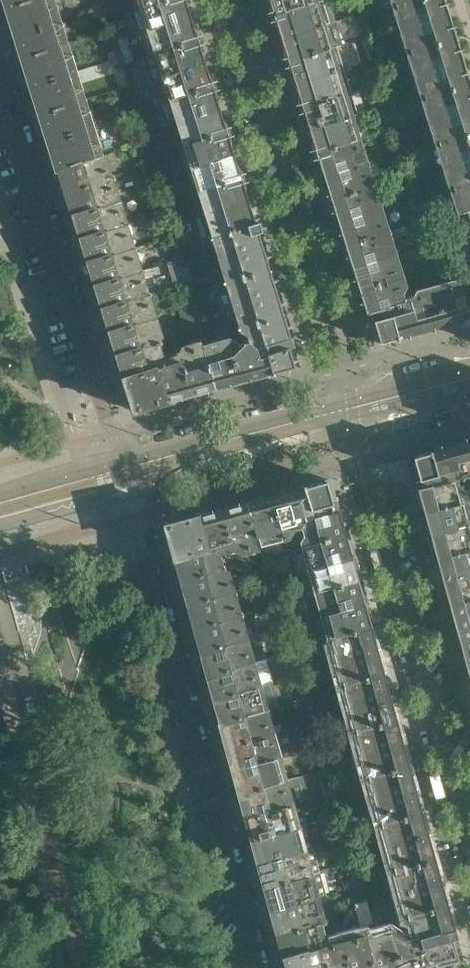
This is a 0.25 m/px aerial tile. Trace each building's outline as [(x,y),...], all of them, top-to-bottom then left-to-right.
[(64,44),(57,22),(50,0),(29,0),(7,7),(23,57),(64,44)] [(116,0),(108,0),(111,10),(119,8),(116,0)] [(188,7),(187,0),(163,0),(144,6),(151,29),(190,17),(188,7)] [(312,0),(269,0),(270,3),(271,16),(313,3),(312,0)] [(367,0),(356,0),(361,17),(371,14),(367,0)] [(445,5),(443,0),(414,0),(397,6),(404,28),(448,15),(445,5)] [(320,26),(313,3),(271,16),(277,27),(281,38),(320,26)] [(378,36),(371,14),(361,17),(367,36),(368,40),(378,36)] [(455,38),(451,25),(448,15),(404,28),(411,51),(455,38)] [(201,39),(193,27),(190,17),(151,29),(159,52),(201,39)] [(327,49),(320,26),(281,38),(284,49),(285,62),(327,49)] [(373,53),(368,40),(367,36),(358,39),(363,56),(373,53)] [(385,59),(378,36),(368,40),(373,53),(375,62),(385,59)] [(462,61),(459,51),(455,38),(411,51),(418,74),(462,61)] [(205,62),(202,53),(201,39),(159,52),(166,75),(205,62)] [(78,88),(73,72),(68,57),(72,55),(68,42),(64,44),(23,57),(40,113),(86,99),(82,87),(78,88)] [(123,57),(122,53),(121,49),(110,52),(112,60),(123,57)] [(334,72),(327,49),(285,62),(292,73),(295,84),(334,72)] [(126,64),(125,62),(123,57),(112,60),(114,68),(126,64)] [(385,60),(375,63),(378,70),(389,66),(387,59),(385,60)] [(469,83),(465,71),(462,61),(418,74),(425,97),(469,83)] [(215,84),(208,72),(205,62),(166,75),(173,98),(215,84)] [(341,95),(334,72),(295,84),(298,95),(299,108),(341,95)] [(147,106),(143,94),(148,93),(145,81),(132,85),(138,105),(139,108),(147,106)] [(469,83),(425,97),(432,120),(469,108),(469,86),(469,83)] [(219,108),(216,99),(215,85),(215,84),(173,98),(180,121),(219,108)] [(348,117),(341,95),(299,108),(306,119),(309,130),(348,117)] [(390,108),(387,100),(385,95),(378,97),(385,122),(393,119),(390,108)] [(400,105),(397,97),(387,100),(390,108),(400,105)] [(95,144),(90,128),(85,112),(89,111),(86,99),(40,113),(57,169),(60,168),(102,155),(102,156),(103,155),(99,142),(95,144)] [(141,112),(139,108),(138,105),(127,108),(129,116),(141,112)] [(403,116),(400,105),(390,108),(393,119),(403,116)] [(154,129),(147,106),(139,108),(141,112),(143,120),(146,131),(154,129)] [(229,130),(222,118),(219,108),(180,121),(158,127),(160,135),(182,128),(187,143),(229,130)] [(432,120),(439,143),(469,134),(469,108),(432,120)] [(143,120),(141,112),(129,116),(132,123),(143,120)] [(355,140),(348,117),(309,130),(313,140),(313,153),(355,140)] [(166,150),(162,136),(157,138),(154,129),(146,131),(154,154),(166,150)] [(233,154),(230,145),(230,130),(229,130),(187,143),(194,166),(233,154)] [(439,143),(447,166),(469,159),(469,134),(439,143)] [(363,163),(355,140),(313,153),(320,165),(324,175),(363,163)] [(403,151),(401,146),(400,140),(392,143),(395,153),(403,151)] [(414,151),(411,143),(401,146),(403,151),(404,154),(414,151)] [(406,159),(404,154),(403,151),(395,153),(398,162),(406,159)] [(415,156),(414,151),(404,154),(406,159),(415,156)] [(167,169),(162,153),(154,156),(159,171),(167,169)] [(244,176),(236,164),(233,154),(194,166),(201,189),(244,176)] [(109,178),(102,156),(102,155),(60,168),(67,191),(109,178)] [(447,166),(454,189),(469,184),(469,159),(447,166)] [(370,186),(363,163),(324,175),(329,193),(328,194),(329,198),(329,199),(370,186)] [(175,197),(168,175),(161,177),(168,200),(175,197)] [(248,200),(245,191),(244,177),(244,176),(201,189),(209,212),(248,200)] [(116,202),(109,178),(67,191),(74,215),(116,202)] [(454,189),(461,213),(469,211),(469,184),(454,189)] [(377,209),(370,186),(329,199),(329,198),(327,199),(330,209),(332,208),(334,215),(336,214),(338,221),(377,209)] [(428,197),(426,189),(416,192),(417,197),(418,200),(428,197)] [(183,220),(175,197),(168,200),(169,202),(171,210),(173,218),(175,223),(183,220)] [(424,219),(422,213),(418,200),(417,197),(410,199),(401,202),(403,207),(411,205),(415,216),(406,219),(408,225),(413,223),(424,219)] [(432,210),(428,197),(418,200),(422,213),(432,210)] [(256,222),(255,217),(253,218),(248,200),(209,212),(216,235),(256,223),(256,222)] [(123,225),(116,202),(74,215),(75,217),(73,219),(75,226),(78,228),(81,238),(123,225)] [(171,210),(169,202),(157,206),(160,213),(171,210)] [(384,232),(377,209),(338,221),(345,244),(384,232)] [(173,218),(171,210),(160,213),(162,221),(173,218)] [(431,242),(425,223),(424,219),(413,223),(420,246),(431,242)] [(190,243),(183,220),(175,223),(182,246),(190,243)] [(262,246),(259,238),(261,237),(259,231),(261,230),(258,221),(256,222),(256,223),(216,235),(223,258),(262,246)] [(131,248),(123,225),(81,238),(82,240),(80,242),(82,250),(85,251),(89,261),(131,248)] [(455,237),(452,228),(443,231),(446,240),(455,237)] [(391,255),(384,232),(345,244),(352,267),(391,255)] [(459,247),(456,239),(446,241),(449,250),(459,247)] [(269,269),(262,246),(223,258),(230,281),(269,269)] [(138,271),(131,248),(89,261),(89,263),(88,266),(90,273),(93,274),(96,285),(138,271)] [(186,257),(184,253),(183,249),(172,252),(174,260),(186,257)] [(197,266),(192,251),(184,253),(186,257),(188,264),(189,269),(197,266)] [(398,278),(391,255),(352,267),(359,290),(398,278)] [(188,264),(186,257),(174,260),(177,268),(188,264)] [(199,272),(197,266),(189,269),(191,274),(199,272)] [(276,292),(269,269),(230,281),(237,304),(276,292)] [(145,295),(138,271),(96,285),(96,287),(95,289),(97,296),(100,297),(103,308),(145,295)] [(405,298),(398,278),(359,290),(366,313),(405,301),(405,298)] [(461,287),(460,283),(435,290),(444,324),(460,320),(461,325),(469,323),(469,319),(467,308),(467,309),(461,287)] [(444,324),(435,290),(409,297),(419,331),(444,324)] [(283,315),(276,292),(237,304),(244,327),(283,315)] [(152,318),(145,295),(103,308),(104,310),(102,312),(104,320),(107,321),(110,331),(152,318)] [(419,331),(409,297),(405,298),(405,301),(366,313),(376,343),(419,331)] [(204,315),(200,303),(189,307),(191,313),(193,318),(204,315)] [(191,313),(189,307),(179,310),(180,316),(191,313)] [(193,318),(191,313),(180,316),(182,322),(193,318)] [(207,327),(204,315),(193,318),(195,324),(197,330),(207,327)] [(290,338),(283,315),(244,327),(248,339),(256,348),(290,338)] [(160,342),(152,318),(110,331),(111,333),(109,336),(112,343),(114,344),(118,354),(156,343),(160,342)] [(195,324),(193,318),(182,322),(184,327),(195,324)] [(197,330),(195,324),(184,327),(186,334),(197,330)] [(299,365),(290,338),(256,348),(263,374),(299,365)] [(263,374),(256,348),(248,339),(241,341),(239,340),(229,343),(239,381),(263,374)] [(164,361),(160,357),(156,343),(118,354),(118,356),(117,359),(119,366),(122,367),(125,378),(161,367),(163,366),(162,363),(164,361)] [(239,381),(229,343),(205,349),(215,387),(239,381)] [(215,387),(205,349),(203,345),(179,351),(191,394),(215,387)] [(191,394),(179,351),(178,353),(179,357),(164,361),(162,363),(163,366),(161,367),(170,399),(191,394)] [(170,399),(161,367),(125,378),(128,386),(125,387),(132,410),(170,399)] [(452,446),(461,477),(468,475),(469,476),(469,478),(469,441),(452,446)] [(461,477),(452,446),(409,458),(418,489),(457,479),(457,478),(461,477)] [(463,501),(457,479),(418,489),(422,506),(424,512),(463,501)] [(339,511),(331,480),(298,489),(306,520),(339,511)] [(306,520),(298,489),(273,496),(283,534),(292,532),(294,529),(301,527),(301,526),(305,520),(306,520)] [(283,534),(273,496),(248,503),(258,541),(283,534)] [(469,524),(463,501),(424,512),(430,535),(469,524)] [(259,545),(258,541),(248,503),(223,509),(232,546),(233,550),(236,551),(259,545)] [(232,546),(223,509),(197,517),(205,548),(214,546),(215,549),(218,550),(232,546)] [(345,533),(339,511),(306,520),(305,520),(301,526),(301,527),(306,544),(345,533)] [(205,548),(197,517),(165,525),(171,549),(173,548),(176,556),(205,548)] [(469,524),(430,535),(433,543),(431,544),(435,559),(469,549),(469,526),(469,524)] [(352,556),(350,550),(345,533),(306,544),(312,567),(352,556)] [(220,569),(217,555),(218,550),(215,549),(214,546),(205,548),(176,556),(179,567),(177,570),(179,577),(181,578),(182,580),(221,569),(220,569)] [(435,559),(439,574),(441,573),(443,581),(469,574),(469,549),(435,559)] [(274,562),(272,554),(263,557),(265,564),(274,562)] [(360,579),(356,564),(354,565),(352,556),(312,567),(319,591),(360,579)] [(275,568),(274,562),(265,564),(260,565),(262,571),(275,568)] [(231,592),(224,568),(220,569),(221,569),(182,580),(185,591),(183,593),(185,600),(188,601),(189,604),(231,592)] [(277,573),(275,568),(262,571),(263,577),(277,573)] [(278,579),(278,577),(277,573),(263,577),(265,583),(278,579)] [(443,581),(450,604),(469,599),(469,574),(443,581)] [(364,603),(362,595),(364,594),(360,579),(319,591),(325,614),(364,603)] [(237,615),(231,592),(189,604),(191,614),(190,617),(192,624),(194,625),(195,627),(237,615)] [(285,602),(284,600),(283,595),(271,598),(273,606),(285,602)] [(450,604),(456,628),(469,624),(469,599),(450,604)] [(287,610),(285,602),(273,606),(275,613),(287,610)] [(371,626),(366,610),(364,603),(325,614),(331,636),(371,626)] [(244,639),(237,615),(195,627),(198,638),(196,640),(198,647),(201,648),(201,651),(244,639)] [(456,628),(462,651),(469,649),(469,624),(456,628)] [(377,649),(371,626),(331,636),(338,660),(377,649)] [(250,663),(244,639),(201,651),(204,661),(203,664),(204,671),(207,672),(208,674),(250,663)] [(298,650),(297,646),(296,642),(284,645),(286,653),(298,650)] [(384,672),(377,649),(338,660),(344,683),(384,672)] [(300,657),(298,650),(286,653),(288,660),(300,657)] [(257,686),(250,663),(208,674),(211,685),(209,687),(211,694),(214,696),(214,698),(257,686)] [(390,695),(388,689),(384,672),(344,683),(351,706),(390,695)] [(263,709),(257,686),(214,698),(217,708),(215,711),(217,718),(220,719),(221,721),(263,709)] [(311,696),(310,693),(309,689),(297,692),(299,700),(311,696)] [(398,718),(394,703),(392,704),(390,695),(351,706),(357,730),(398,718)] [(313,704),(311,696),(299,700),(301,707),(313,704)] [(270,733),(263,709),(221,721),(227,745),(270,733)] [(403,742),(400,734),(402,733),(398,718),(357,730),(363,753),(403,742)] [(276,756),(270,733),(227,745),(234,768),(276,756)] [(324,743),(322,739),(322,736),(310,739),(312,747),(324,743)] [(409,765),(405,749),(403,742),(363,753),(370,776),(409,765)] [(326,751),(324,743),(312,747),(314,754),(326,751)] [(283,780),(276,756),(234,768),(237,779),(235,781),(237,788),(239,789),(240,792),(283,780)] [(416,788),(409,765),(370,776),(376,799),(416,788)] [(289,804),(283,780),(240,792),(241,794),(239,796),(241,804),(244,805),(247,815),(289,804)] [(337,790),(335,786),(334,783),(323,786),(325,794),(337,790)] [(422,811),(416,788),(376,799),(382,822),(422,811)] [(339,798),(337,790),(325,794),(327,801),(339,798)] [(295,827),(289,804),(247,815),(253,839),(295,827)] [(428,835),(426,828),(422,811),(382,822),(389,845),(428,835)] [(302,850),(295,827),(253,839),(259,862),(302,850)] [(349,837),(348,832),(347,830),(336,833),(338,841),(349,837)] [(436,857),(432,842),(430,843),(428,835),(389,845),(395,869),(436,857)] [(352,845),(349,837),(338,841),(340,848),(352,845)] [(308,874),(302,850),(259,862),(262,873),(261,875),(263,882),(265,883),(266,886),(308,874)] [(441,881),(439,873),(440,872),(436,857),(395,869),(402,892),(441,881)] [(315,898),(308,874),(266,886),(267,888),(265,890),(267,898),(270,899),(272,909),(315,898)] [(362,885),(361,878),(360,877),(348,880),(351,888),(362,885)] [(447,904),(443,888),(441,881),(402,892),(408,915),(447,904)] [(365,892),(362,885),(351,888),(353,896),(365,892)] [(367,900),(365,892),(353,896),(355,903),(367,900)] [(389,921),(383,897),(367,901),(369,908),(371,915),(374,925),(389,921)] [(322,922),(315,898),(272,909),(279,933),(317,922),(318,923),(322,922)] [(369,908),(367,901),(367,900),(355,903),(357,911),(369,908)] [(454,927),(447,904),(408,915),(413,934),(419,937),(454,927)] [(371,915),(369,908),(357,911),(359,919),(371,915)] [(324,946),(324,945),(318,923),(317,922),(279,933),(285,956),(315,948),(324,946)] [(462,958),(454,927),(419,937),(427,967),(462,958)] [(393,935),(392,931),(367,938),(375,967),(401,967),(393,935)] [(419,937),(413,934),(406,936),(400,933),(393,935),(401,967),(424,967),(427,967),(419,937)] [(367,938),(365,934),(342,940),(349,967),(375,967),(367,938)] [(342,940),(324,945),(324,946),(315,948),(320,967),(349,967),(342,940)] [(315,948),(285,956),(288,965),(285,965),(286,967),(320,967),(315,948)]
